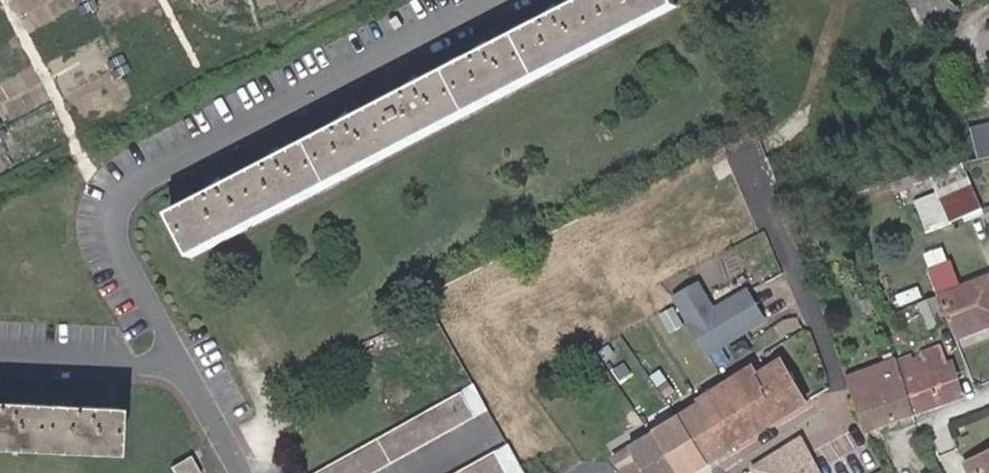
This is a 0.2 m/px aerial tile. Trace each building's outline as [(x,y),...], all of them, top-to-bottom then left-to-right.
[(281,161),(269,167),(226,190),(215,196),(175,216),(196,256),(676,4),(675,0),(588,0),(546,22),(538,26),(487,53),(478,58),(418,89),(407,95),(347,127),(338,132),(281,161)] [(538,26),(546,22),(542,14),(532,18),(538,26)] [(478,58),(487,53),(482,45),(473,49),(478,58)] [(407,95),(418,89),(413,81),(403,85),(407,95)] [(338,132),(347,127),(342,117),(333,123),(338,132)] [(970,131),(977,160),(988,157),(988,126),(970,131)] [(269,167),(281,161),(278,152),(265,158),(269,167)] [(934,179),(938,188),(968,174),(965,167),(934,179)] [(984,210),(968,174),(938,188),(931,191),(937,205),(941,202),(950,225),(984,210)] [(215,196),(226,190),(221,183),(211,188),(215,196)] [(941,302),(958,346),(988,332),(988,281),(962,293),(941,302)] [(941,302),(962,293),(958,285),(937,293),(941,302)] [(709,353),(763,318),(744,289),(690,324),(709,353)] [(936,299),(917,308),(928,331),(947,322),(936,299)] [(900,337),(893,340),(898,355),(905,352),(900,337)] [(904,373),(916,415),(965,400),(954,366),(945,368),(940,350),(923,356),(925,367),(917,369),(913,357),(901,361),(904,373)] [(699,408),(726,447),(802,396),(777,360),(753,375),(748,370),(697,405),(699,408)] [(877,427),(916,415),(904,373),(901,361),(860,373),(877,427)] [(877,427),(860,373),(851,376),(869,429),(877,427)] [(464,395),(322,472),(383,472),(478,421),(464,395)] [(71,399),(71,407),(83,408),(83,399),(71,399)] [(114,453),(115,409),(83,408),(71,407),(3,403),(0,403),(0,447),(114,453)] [(699,408),(680,420),(708,464),(728,450),(726,447),(699,408)] [(654,437),(680,472),(694,472),(708,464),(680,420),(654,437)] [(654,437),(629,453),(620,459),(626,470),(621,472),(680,472),(654,437)] [(783,442),(751,466),(755,472),(800,472),(798,471),(783,442)] [(509,445),(496,452),(457,472),(524,472),(509,445)] [(629,453),(625,447),(605,458),(615,472),(621,472),(626,470),(620,459),(629,453)] [(963,464),(967,472),(975,472),(973,468),(988,460),(988,452),(963,464)] [(189,455),(170,465),(174,472),(199,472),(189,455)] [(973,468),(975,472),(988,472),(988,460),(973,468)] [(800,472),(820,472),(815,462),(798,471),(800,472)]
